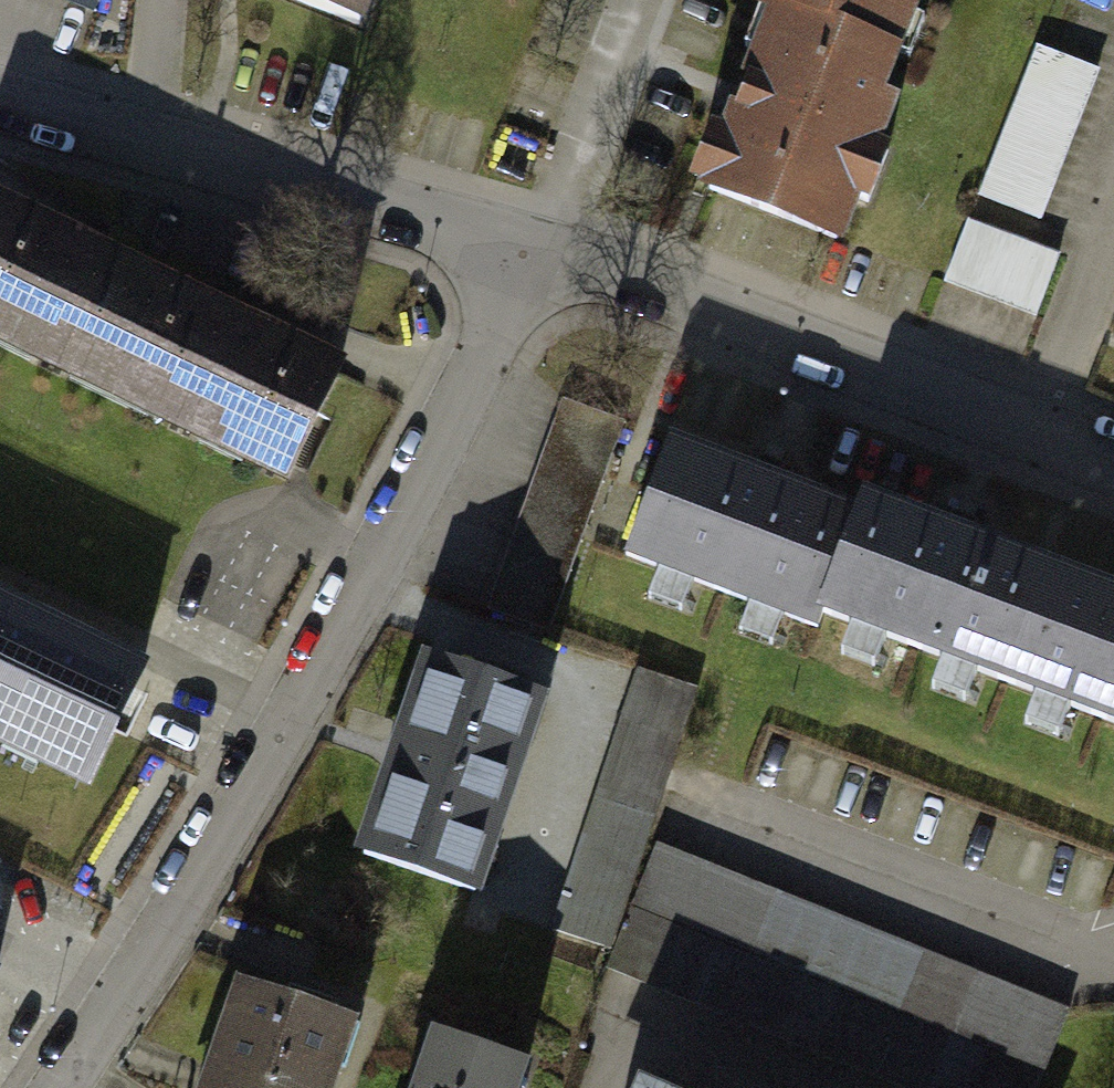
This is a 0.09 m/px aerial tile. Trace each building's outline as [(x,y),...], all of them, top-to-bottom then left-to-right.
[(96,12),(101,0),(65,0),(96,12)] [(396,27),(406,0),(324,0),(396,27)] [(759,27),(930,79),(954,0),(767,0),(759,27)] [(759,27),(709,191),(880,243),(930,79),(759,27)] [(0,229),(0,336),(140,405),(198,288),(15,198),(0,229)] [(1034,311),(1053,242),(968,219),(949,288),(1034,311)] [(198,288),(140,405),(322,495),(380,378),(198,288)] [(575,398),(493,608),(559,633),(641,423),(575,398)] [(870,529),(667,448),(625,552),(828,634),(870,529)] [(1078,567),(892,492),(846,607),(1032,682),(1078,567)] [(1078,567),(1032,682),(1113,715),(1113,581),(1078,567)] [(0,604),(0,733),(107,786),(159,683),(0,604)] [(548,705),(429,669),(370,859),(490,896),(548,705)] [(652,841),(703,692),(639,670),(552,931),(614,954),(631,904),(652,841)] [(652,841),(631,904),(1045,1074),(1070,1014),(652,841)] [(1045,1074),(631,904),(614,954),(608,971),(902,1087),(1039,1087),(1045,1074)] [(205,1087),(327,1087),(350,1021),(243,983),(205,1087)] [(527,1065),(437,1034),(418,1087),(519,1087),(527,1065)]
